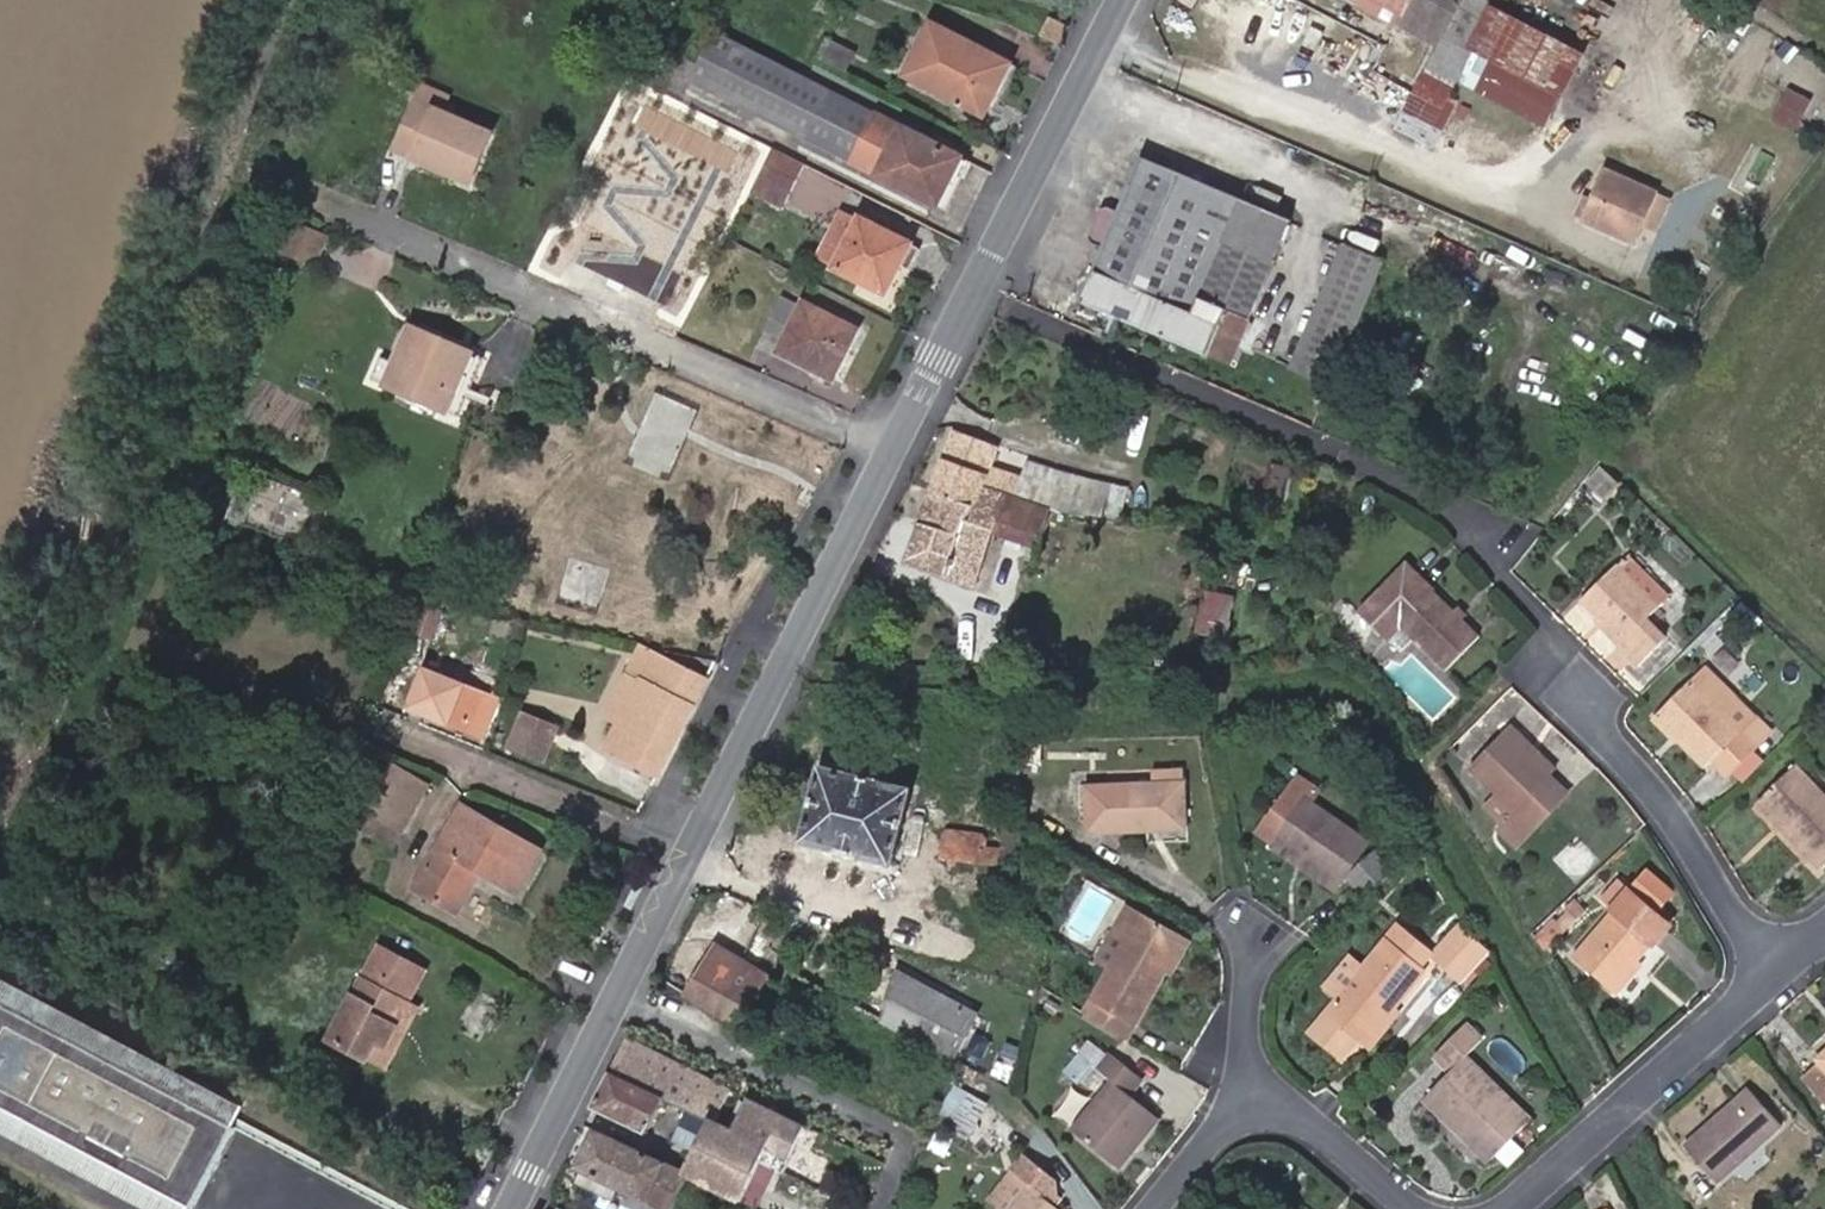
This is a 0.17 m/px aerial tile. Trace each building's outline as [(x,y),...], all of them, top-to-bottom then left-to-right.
[(1378,0),(1357,0),(1357,1),(1399,23),(1404,14),(1378,0)] [(1404,14),(1412,0),(1378,0),(1404,14)] [(1492,1),(1490,0),(1412,0),(1404,14),(1442,35),(1438,43),(1415,88),(1445,103),(1450,93),(1457,80),(1473,48),(1470,46),(1492,1)] [(1587,51),(1492,1),(1470,46),(1473,48),(1457,80),(1545,126),(1561,94),(1564,96),(1587,51)] [(1442,35),(1404,14),(1399,23),(1438,43),(1442,35)] [(1058,42),(1067,26),(1051,17),(1042,34),(1058,42)] [(984,115),(1012,63),(935,23),(907,76),(984,115)] [(785,128),(811,77),(718,31),(694,81),(785,128)] [(860,53),(831,38),(820,59),(850,73),(860,53)] [(973,160),(811,77),(785,128),(938,205),(956,170),(965,175),(973,160)] [(422,85),(416,99),(445,112),(451,98),(422,85)] [(1795,131),(1812,97),(1789,85),(1772,119),(1795,131)] [(1395,126),(1426,142),(1445,103),(1415,88),(1395,126)] [(1445,103),(1426,142),(1434,147),(1459,98),(1450,93),(1445,103)] [(395,148),(474,183),(495,134),(445,112),(416,99),(395,148)] [(808,165),(775,149),(752,194),(786,210),(808,165)] [(1109,205),(1102,207),(1090,234),(1094,240),(1105,245),(1081,300),(1209,353),(1216,337),(1238,346),(1293,218),(1143,155),(1120,210),(1109,205)] [(1634,240),(1642,222),(1648,207),(1661,213),(1668,195),(1608,168),(1591,204),(1584,219),(1634,240)] [(1574,215),(1584,219),(1591,204),(1581,199),(1574,215)] [(1655,227),(1661,213),(1648,207),(1642,222),(1655,227)] [(820,261),(837,268),(863,219),(845,210),(820,261)] [(325,237),(274,215),(262,242),(313,265),(325,237)] [(863,219),(837,268),(887,293),(901,265),(911,271),(921,248),(863,219)] [(1328,383),(1384,256),(1348,241),(1291,367),(1328,383)] [(835,377),(860,329),(807,302),(805,306),(785,295),(769,328),(789,337),(785,346),(815,362),(813,366),(835,377)] [(402,366),(419,327),(406,322),(390,361),(402,366)] [(469,349),(419,327),(402,366),(390,361),(382,357),(373,379),(443,408),(469,349)] [(1238,346),(1216,337),(1209,353),(1231,363),(1238,346)] [(472,388),(486,356),(469,349),(443,408),(460,415),(469,394),(485,401),(488,395),(472,388)] [(260,437),(299,441),(303,390),(264,387),(260,437)] [(702,411),(657,392),(627,464),(673,483),(702,411)] [(1000,446),(953,430),(942,458),(908,559),(976,585),(994,534),(1039,550),(1052,511),(1104,516),(1105,512),(1122,516),(1129,488),(1114,484),(1029,459),(1022,476),(994,466),(1000,446)] [(1284,483),(1289,464),(1273,460),(1269,480),(1284,483)] [(1601,490),(1614,478),(1601,464),(1588,477),(1601,490)] [(546,482),(525,473),(520,484),(541,494),(546,482)] [(570,561),(561,597),(606,607),(616,564),(619,565),(628,525),(581,513),(570,561)] [(1536,559),(1525,549),(1513,564),(1523,574),(1536,559)] [(1618,564),(1580,603),(1622,642),(1617,647),(1639,669),(1669,636),(1649,617),(1670,594),(1631,555),(1619,566),(1618,564)] [(543,592),(561,597),(570,561),(551,557),(543,592)] [(1444,671),(1478,636),(1406,565),(1360,612),(1388,639),(1399,628),(1444,671)] [(505,596),(512,576),(497,570),(488,590),(505,596)] [(538,587),(512,576),(505,596),(529,607),(538,587)] [(431,595),(424,593),(420,604),(440,611),(443,602),(429,599),(431,595)] [(440,611),(420,604),(409,632),(430,641),(440,611)] [(1221,660),(1228,621),(1199,616),(1191,654),(1221,660)] [(207,643),(213,632),(204,626),(197,638),(207,643)] [(606,716),(620,723),(655,652),(642,646),(606,716)] [(655,652),(620,723),(608,747),(659,774),(707,679),(655,652)] [(1705,666),(1657,715),(1706,765),(1714,757),(1733,776),(1762,747),(1743,728),(1756,715),(1705,666)] [(497,698),(425,669),(410,706),(482,734),(497,698)] [(559,727),(523,712),(510,745),(546,760),(559,727)] [(1512,724),(1505,730),(1550,774),(1557,767),(1512,724)] [(1469,768),(1495,793),(1515,811),(1502,825),(1498,831),(1514,846),(1549,809),(1532,793),(1550,774),(1505,730),(1469,768)] [(368,811),(404,832),(431,785),(395,765),(369,810),(368,811)] [(912,789),(821,766),(803,840),(892,862),(912,789)] [(1797,766),(1757,802),(1819,868),(1824,862),(1824,795),(1797,766)] [(1184,767),(1158,767),(1159,783),(1152,783),(1087,784),(1087,831),(1150,830),(1150,821),(1186,820),(1184,767)] [(1159,783),(1158,767),(1151,768),(1152,783),(1159,783)] [(1568,789),(1550,774),(1532,793),(1549,809),(1568,789)] [(1277,841),(1340,883),(1368,843),(1312,804),(1321,791),(1303,778),(1265,833),(1277,841)] [(1515,811),(1495,793),(1482,807),(1502,825),(1515,811)] [(478,868),(482,871),(519,892),(543,851),(463,805),(415,887),(459,912),(477,880),(472,878),(478,868)] [(396,845),(404,832),(368,811),(369,810),(362,806),(353,821),(396,845)] [(1186,829),(1186,820),(1150,821),(1150,830),(1186,829)] [(1336,889),(1340,883),(1277,841),(1274,846),(1336,889)] [(1347,879),(1364,893),(1396,865),(1380,848),(1347,879)] [(1677,916),(1619,865),(1593,897),(1611,912),(1575,956),(1613,990),(1677,916)] [(477,880),(482,871),(478,868),(472,878),(477,880)] [(1107,969),(1140,911),(1127,903),(1093,962),(1107,969)] [(1566,935),(1584,917),(1570,904),(1553,922),(1566,935)] [(1185,936),(1140,911),(1107,969),(1083,1012),(1123,1036),(1134,1018),(1137,1020),(1166,969),(1185,936)] [(1308,1037),(1336,1060),(1353,1038),(1360,1044),(1393,1004),(1396,1007),(1427,970),(1421,966),(1433,951),(1399,922),(1363,967),(1350,957),(1324,989),(1337,999),(1308,1037)] [(1553,947),(1566,935),(1553,922),(1540,934),(1553,947)] [(1459,927),(1432,956),(1462,981),(1487,950),(1459,927)] [(1185,936),(1166,969),(1171,972),(1189,938),(1185,936)] [(717,943),(688,991),(739,1022),(769,974),(717,943)] [(426,971),(381,947),(333,1038),(369,1056),(378,1041),(386,1045),(410,1002),(426,971)] [(882,1020),(954,1059),(977,1012),(898,971),(888,1006),(882,1020)] [(10,972),(0,990),(0,1001),(238,1129),(253,1102),(10,972)] [(0,1001),(0,1102),(195,1206),(238,1129),(0,1001)] [(420,1007),(410,1002),(386,1045),(378,1041),(369,1056),(388,1066),(420,1007)] [(1401,1011),(1396,1007),(1393,1004),(1360,1044),(1369,1050),(1401,1011)] [(1134,1018),(1123,1036),(1126,1038),(1137,1020),(1134,1018)] [(1451,1072),(1425,1098),(1489,1161),(1531,1118),(1511,1100),(1467,1056),(1483,1040),(1466,1023),(1433,1056),(1451,1072)] [(722,1084),(632,1036),(614,1070),(664,1095),(688,1107),(706,1116),(722,1084)] [(1080,1052),(1097,1067),(1111,1052),(1093,1037),(1080,1052)] [(1146,1079),(1111,1052),(1097,1067),(1111,1079),(1072,1128),(1120,1167),(1159,1117),(1132,1096),(1146,1079)] [(1818,1060),(1820,1063),(1805,1077),(1824,1100),(1824,1053),(1818,1060)] [(614,1070),(596,1105),(647,1130),(664,1095),(614,1070)] [(785,1170),(806,1124),(752,1098),(737,1129),(720,1120),(734,1090),(722,1084),(706,1116),(707,1116),(690,1152),(681,1149),(673,1165),(689,1173),(743,1199),(762,1159),(785,1170)] [(987,1105),(955,1087),(935,1122),(968,1140),(987,1105)] [(1747,1089),(1684,1145),(1717,1182),(1780,1126),(1747,1089)] [(149,1208),(193,1208),(195,1206),(0,1102),(0,1130),(149,1208)] [(707,1116),(706,1116),(688,1107),(670,1143),(681,1149),(690,1152),(707,1116)] [(597,1129),(578,1167),(582,1169),(577,1180),(614,1197),(618,1187),(665,1208),(672,1208),(689,1173),(673,1165),(597,1129)] [(1027,1154),(1014,1171),(1028,1182),(1009,1205),(1006,1208),(1061,1208),(1057,1206),(1063,1198),(1057,1194),(1056,1179),(1027,1154)] [(995,1194),(1009,1205),(1028,1182),(1014,1171),(995,1194)] [(580,1208),(604,1208),(607,1204),(589,1193),(580,1208)] [(546,1208),(580,1208),(555,1194),(546,1208)]
